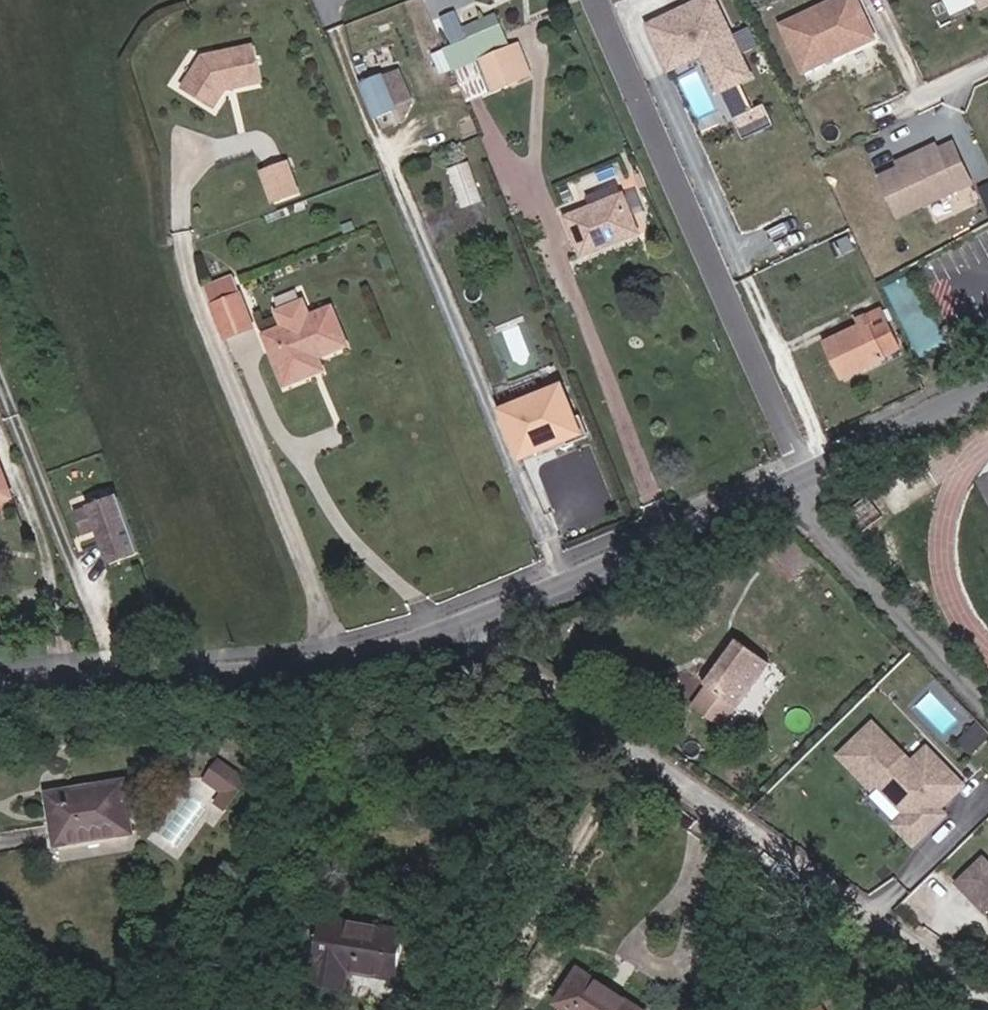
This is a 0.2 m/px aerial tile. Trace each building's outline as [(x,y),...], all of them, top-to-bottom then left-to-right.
[(650,27),(669,71),(703,56),(720,94),(750,81),(714,0),(709,0),(650,27)] [(859,6),(853,10),(848,0),(837,0),(781,27),(803,74),(875,40),(859,6)] [(856,0),(848,0),(853,10),(859,6),(856,0)] [(481,61),(510,49),(501,27),(443,51),(452,73),(481,61)] [(531,76),(519,45),(510,49),(481,61),(494,92),(531,76)] [(263,83),(255,46),(204,57),(183,90),(214,110),(226,91),(263,83)] [(382,77),(363,85),(377,119),(396,111),(400,122),(403,121),(412,103),(398,72),(382,78),(382,77)] [(767,119),(763,109),(750,114),(754,125),(767,119)] [(754,125),(750,114),(732,122),(737,132),(754,125)] [(973,186),(953,145),(940,152),(959,192),(973,186)] [(898,221),(959,192),(940,152),(938,147),(922,155),(924,159),(899,171),(879,181),(898,221)] [(899,171),(924,159),(922,155),(897,167),(899,171)] [(481,201),(468,164),(450,171),(463,208),(481,201)] [(299,193),(288,165),(265,174),(275,202),(299,193)] [(638,234),(619,187),(590,199),(594,208),(567,219),(582,257),(638,234)] [(241,295),(234,277),(204,289),(211,307),(241,295)] [(255,329),(241,295),(211,307),(225,340),(255,329)] [(348,347),(332,308),(310,317),(304,302),(277,313),(283,328),(264,336),(285,387),(311,377),(306,365),(320,359),(348,347)] [(901,350),(882,309),(858,321),(861,327),(826,343),(844,380),(885,360),(884,358),(901,350)] [(325,372),(320,359),(306,365),(311,377),(325,372)] [(582,435),(562,386),(502,412),(522,460),(582,435)] [(0,456),(0,503),(16,498),(0,456)] [(140,554),(120,499),(77,514),(84,534),(96,530),(109,565),(140,554)] [(723,730),(771,664),(733,638),(701,682),(707,686),(692,707),(723,730)] [(911,761),(873,724),(841,757),(874,788),(879,783),(910,813),(899,825),(918,843),(940,820),(933,813),(939,807),(963,782),(938,759),(924,773),(911,761)] [(938,759),(926,746),(911,761),(924,773),(938,759)] [(249,782),(220,762),(215,769),(244,790),(249,782)] [(244,790),(215,769),(206,781),(224,793),(217,803),(229,811),(244,790)] [(134,835),(125,782),(48,795),(57,847),(134,835)] [(946,814),(939,807),(933,813),(940,820),(946,814)] [(987,913),(987,865),(983,860),(958,884),(987,914),(987,913)] [(398,980),(405,931),(331,920),(332,913),(292,908),(287,942),(327,948),(324,965),(321,986),(347,990),(349,973),(398,980)] [(324,965),(327,948),(287,942),(285,959),(324,965)] [(580,971),(558,1004),(567,1009),(640,1009),(580,971)]
